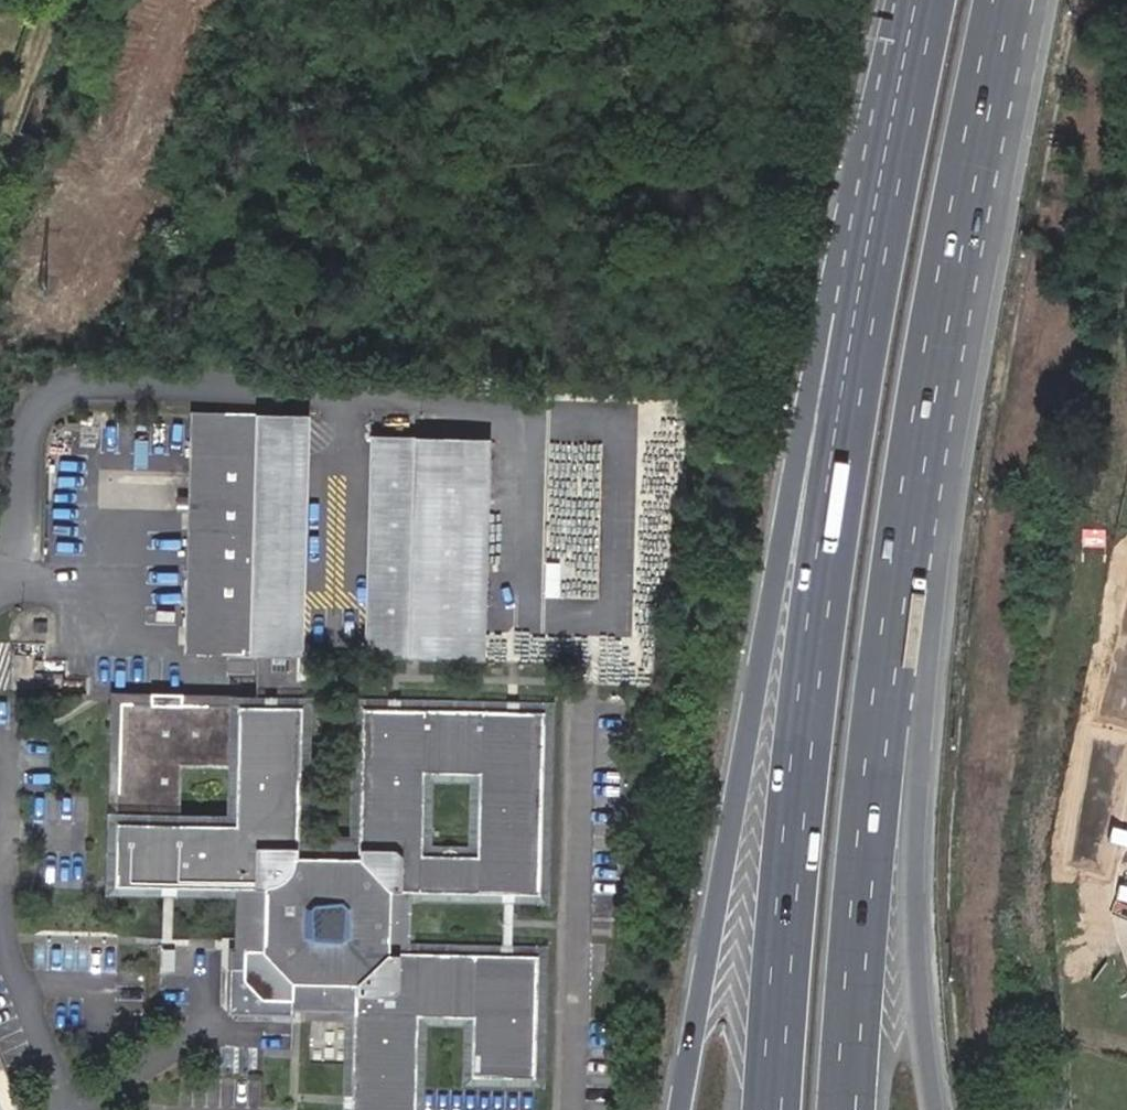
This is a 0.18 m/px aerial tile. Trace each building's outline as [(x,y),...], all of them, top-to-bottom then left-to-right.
[(246,652),(251,418),(191,417),(185,650),(246,652)] [(302,419),(251,418),(246,652),(297,653),(302,419)] [(405,657),(406,638),(408,521),(411,441),(368,440),(364,657),(405,657)] [(411,441),(408,521),(481,523),(482,480),(423,480),(424,441),(411,441)] [(423,480),(482,480),(483,442),(424,441),(423,480)] [(408,521),(406,638),(479,640),(481,523),(408,521)] [(600,632),(601,565),(580,565),(580,558),(550,558),(550,576),(549,576),(549,593),(525,593),(525,625),(555,625),(555,629),(578,629),(578,632),(600,632)] [(479,640),(406,638),(405,657),(479,659),(479,640)] [(240,956),(239,979),(244,980),(256,992),(256,997),(287,997),(287,1004),(351,1005),(348,1109),(412,1109),(416,1018),(470,1019),(468,1080),(531,1081),(535,958),(397,953),(398,893),(537,896),(541,715),(360,709),(355,859),(295,858),(299,708),(117,704),(111,885),(244,889),(243,956),(240,956)] [(169,941),(171,897),(161,897),(159,940),(169,941)] [(498,947),(509,947),(510,906),(499,906),(498,947)] [(286,1012),(287,1004),(287,997),(256,997),(256,992),(244,980),(239,979),(240,956),(233,956),(232,1011),(286,1012)]
